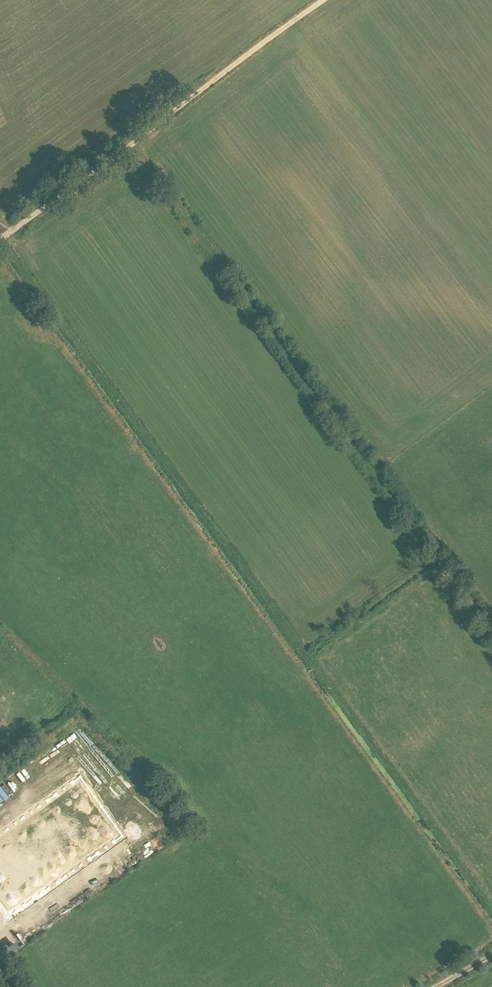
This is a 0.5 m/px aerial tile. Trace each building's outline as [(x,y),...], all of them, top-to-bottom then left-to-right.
[(10,778),(4,780),(10,793),(15,791),(10,778)] [(0,834),(0,913),(5,920),(120,839),(78,779),(0,834)] [(20,953),(16,946),(0,955),(0,964),(20,953)]
